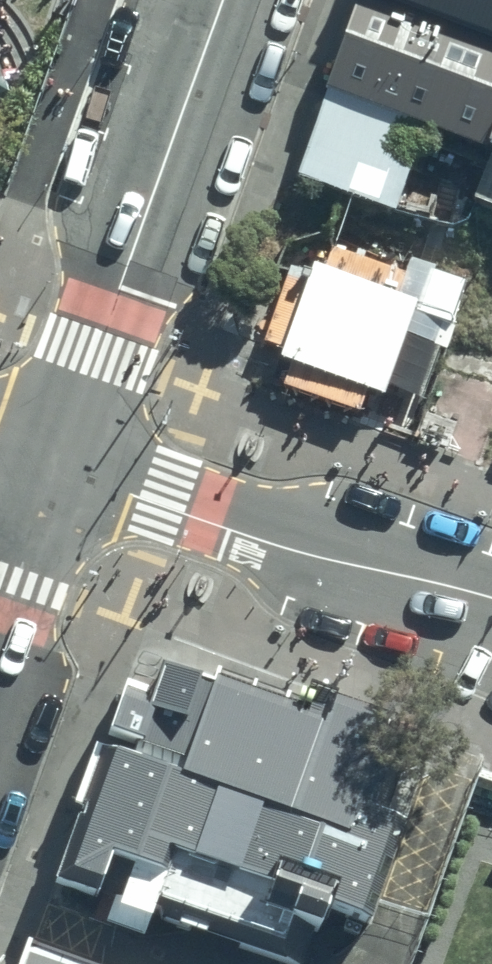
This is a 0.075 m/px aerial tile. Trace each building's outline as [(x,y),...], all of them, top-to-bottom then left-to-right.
[(366,43),(491,89),(491,21),(435,0),(381,0),(366,43)] [(366,43),(333,134),(420,165),(491,191),(491,89),(366,43)] [(420,165),(333,134),(316,181),(312,191),(326,196),(399,222),(405,206),(420,165)] [(420,165),(399,222),(421,230),(436,236),(491,256),(491,191),(420,165)] [(251,373),(257,375),(252,387),(303,405),(328,337),(334,320),(353,270),(305,253),(291,248),(246,371),(251,373)] [(408,290),(366,275),(351,317),(393,332),(401,307),(408,290)] [(481,479),(491,483),(491,447),(481,479)] [(149,658),(138,689),(123,683),(53,877),(110,898),(102,921),(142,935),(150,912),(188,925),(296,963),(302,963),(322,907),(371,925),(410,819),(441,733),(307,684),(297,712),(149,658)] [(32,953),(28,963),(63,963),(32,953)]
